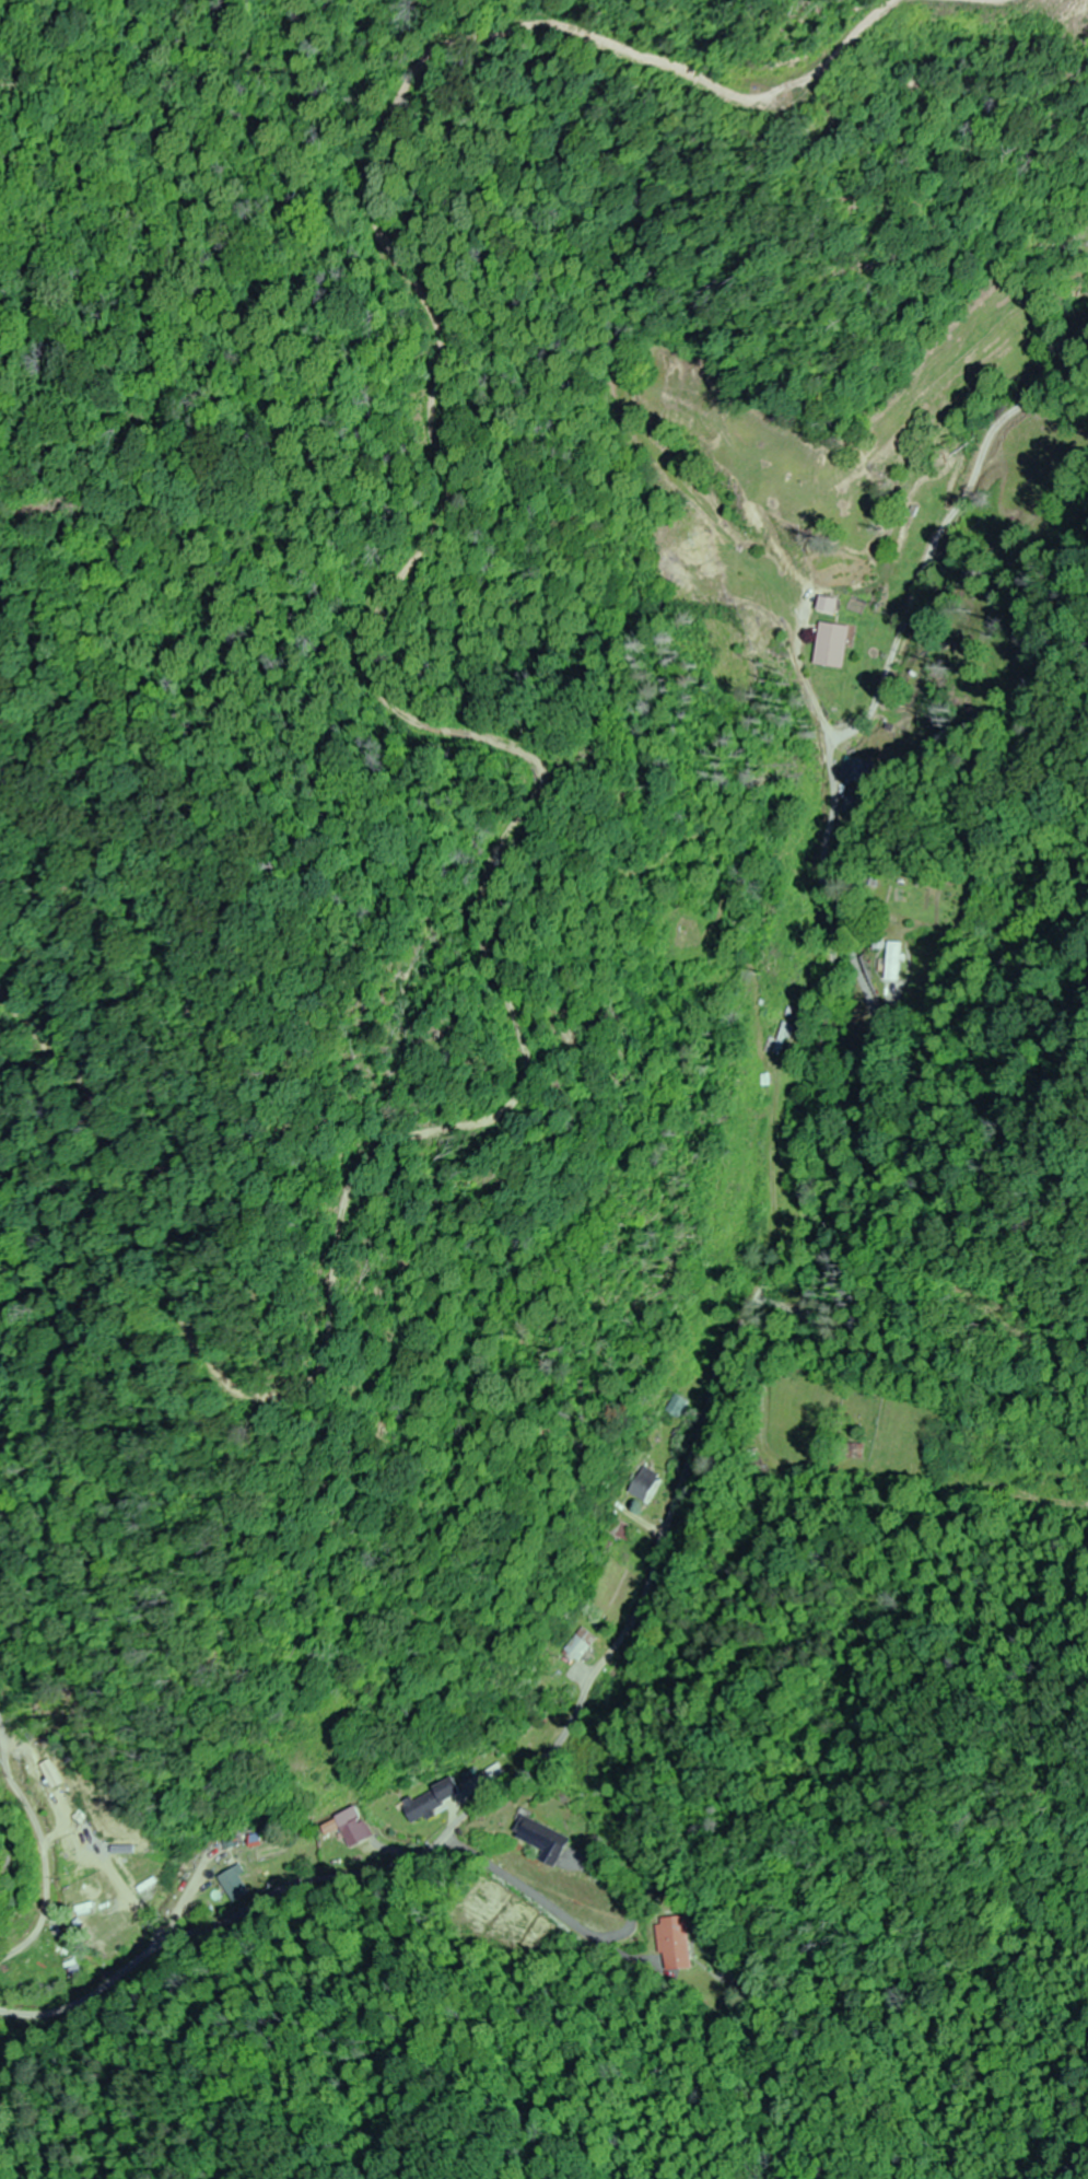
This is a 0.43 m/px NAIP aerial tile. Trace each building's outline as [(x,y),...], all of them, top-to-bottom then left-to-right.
[(835,601),(816,597),(813,612),(832,616),(835,601)] [(841,671),(849,629),(818,623),(810,665),(841,671)] [(889,980),(903,980),(903,941),(889,941),(889,980)] [(767,1052),(781,1058),(796,1027),(783,1021),(767,1052)] [(691,1404),(673,1395),(664,1412),(682,1422),(691,1404)] [(646,1506),(663,1481),(641,1465),(623,1490),(646,1506)] [(594,1639),(579,1627),(560,1651),(575,1664),(594,1639)] [(463,1798),(455,1779),(400,1801),(408,1821),(463,1798)] [(350,1849),(372,1836),(355,1805),(318,1825),(324,1836),(339,1828),(350,1849)] [(559,1842),(529,1810),(513,1826),(543,1858),(559,1842)] [(687,1917),(660,1918),(662,1970),(689,1969),(687,1917)]
